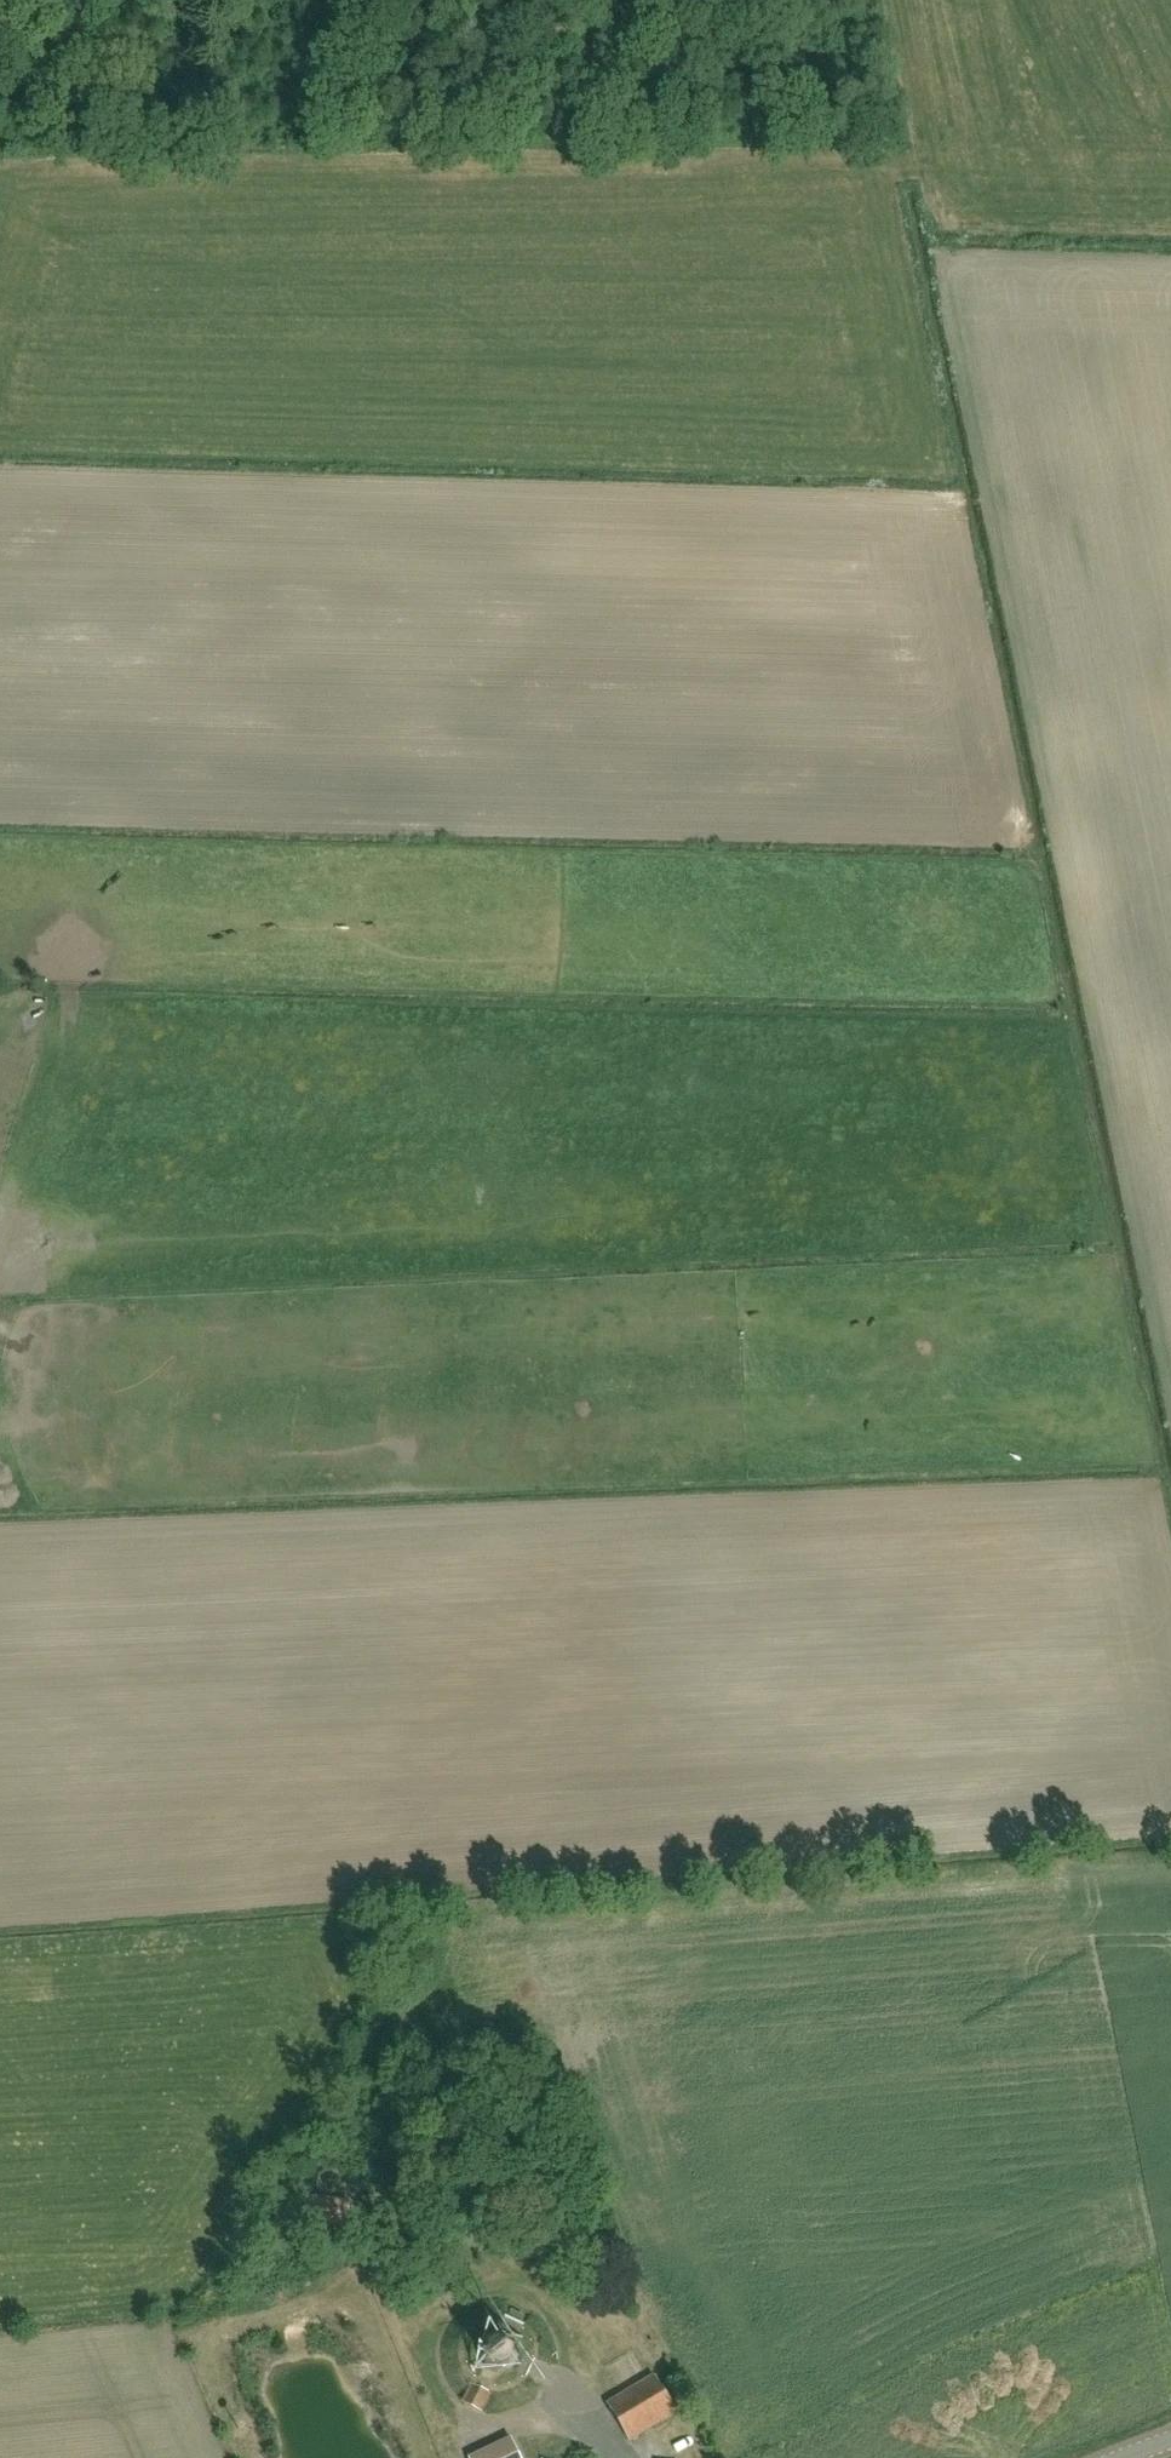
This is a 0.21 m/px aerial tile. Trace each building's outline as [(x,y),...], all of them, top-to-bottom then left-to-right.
[(517,2357),(517,2353),(517,2348),(515,2342),(512,2338),(508,2336),(502,2333),(498,2333),(493,2333),(489,2335),(485,2338),(481,2341),(479,2345),(477,2348),(477,2354),(478,2359),(481,2365),(484,2368),(491,2370),(498,2371),(504,2370),(510,2368),(515,2363),(517,2357)] [(654,2375),(607,2404),(629,2440),(676,2411),(654,2375)] [(482,2410),(489,2393),(473,2386),(466,2403),(482,2410)] [(511,2437),(468,2457),(521,2457),(511,2437)]
